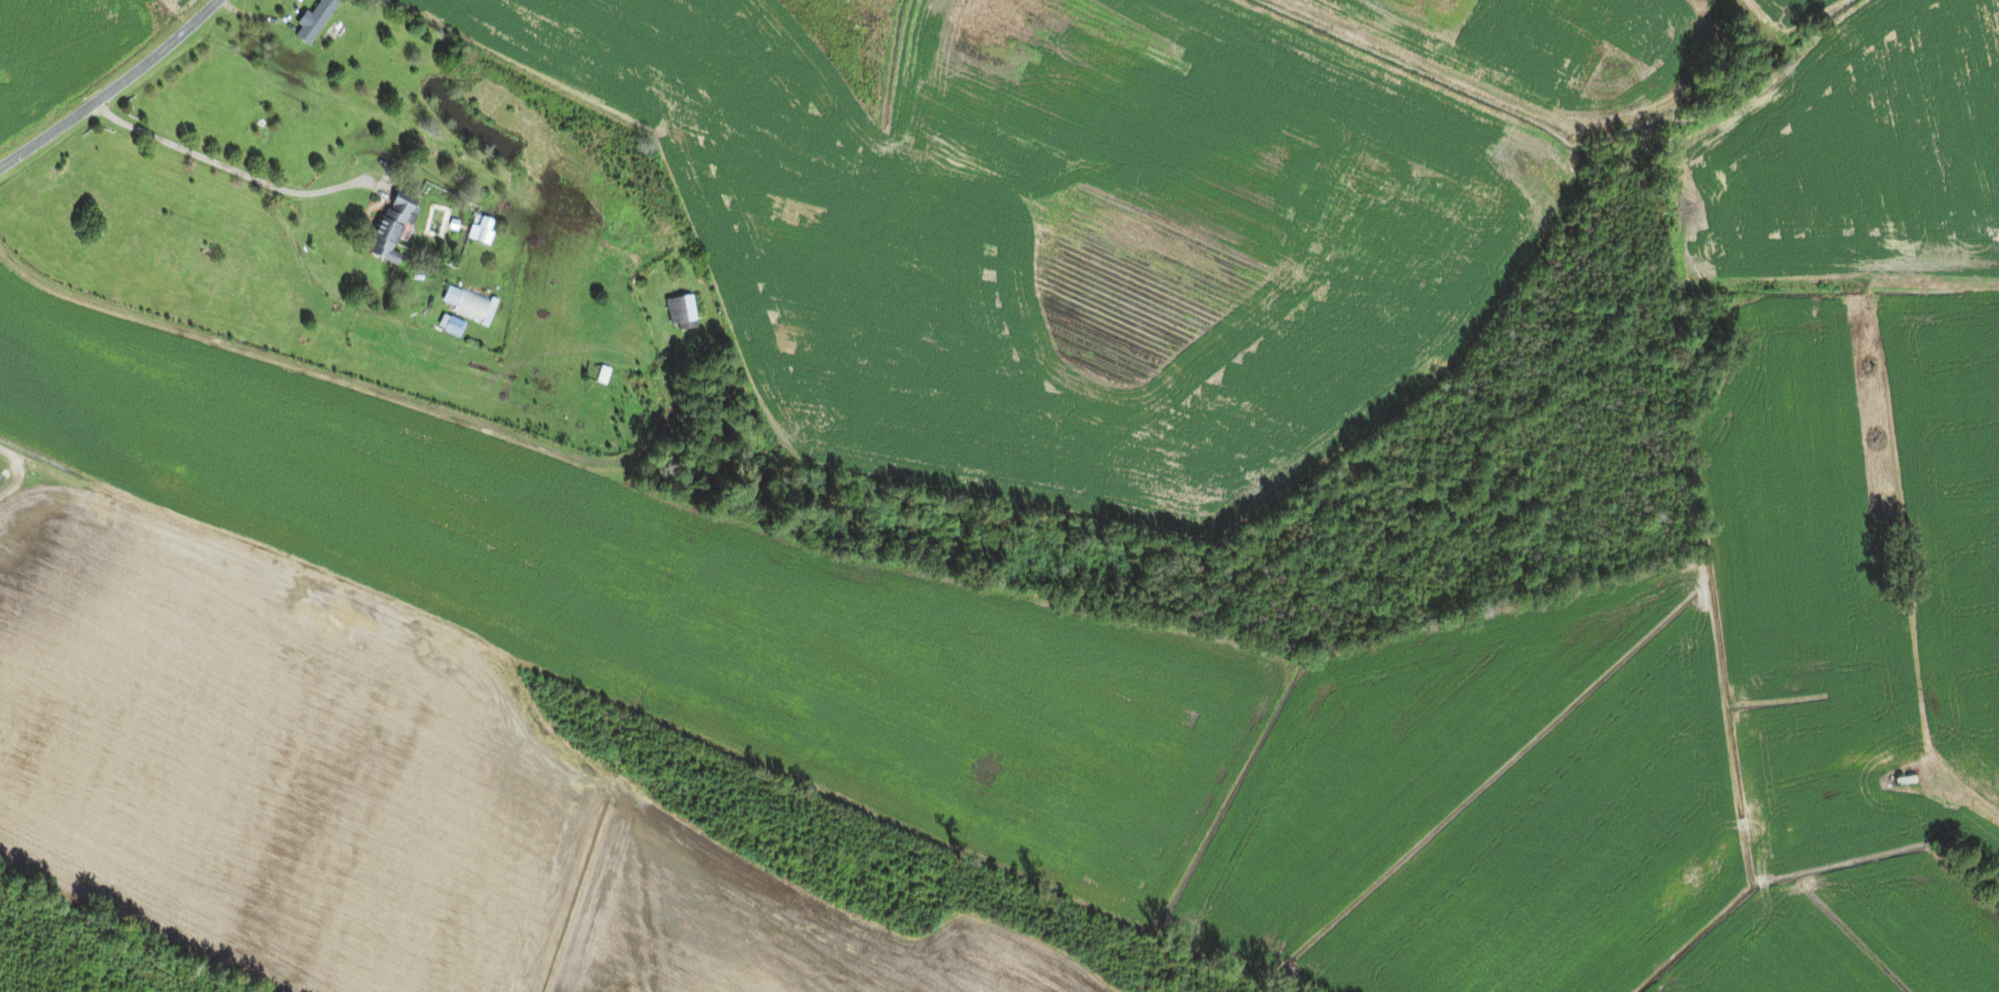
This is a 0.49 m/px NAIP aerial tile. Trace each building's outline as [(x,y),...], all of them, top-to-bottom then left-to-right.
[(305,9),(295,24),(300,27),(294,37),(309,46),(337,2),(334,0),(318,0),(310,13),(305,9)] [(366,252),(395,265),(401,253),(392,249),(405,221),(411,224),(415,214),(409,211),(413,202),(392,193),(366,252)] [(474,225),(469,236),(484,243),(494,223),(482,217),(477,227),(474,225)] [(487,326),(497,302),(448,283),(441,301),(455,307),(453,312),(487,326)] [(697,327),(692,295),(666,299),(671,331),(697,327)] [(457,336),(463,324),(443,314),(437,326),(457,336)] [(605,383),(608,371),(600,369),(598,382),(605,383)] [(1894,780),(1897,788),(1916,783),(1914,775),(1894,780)]
